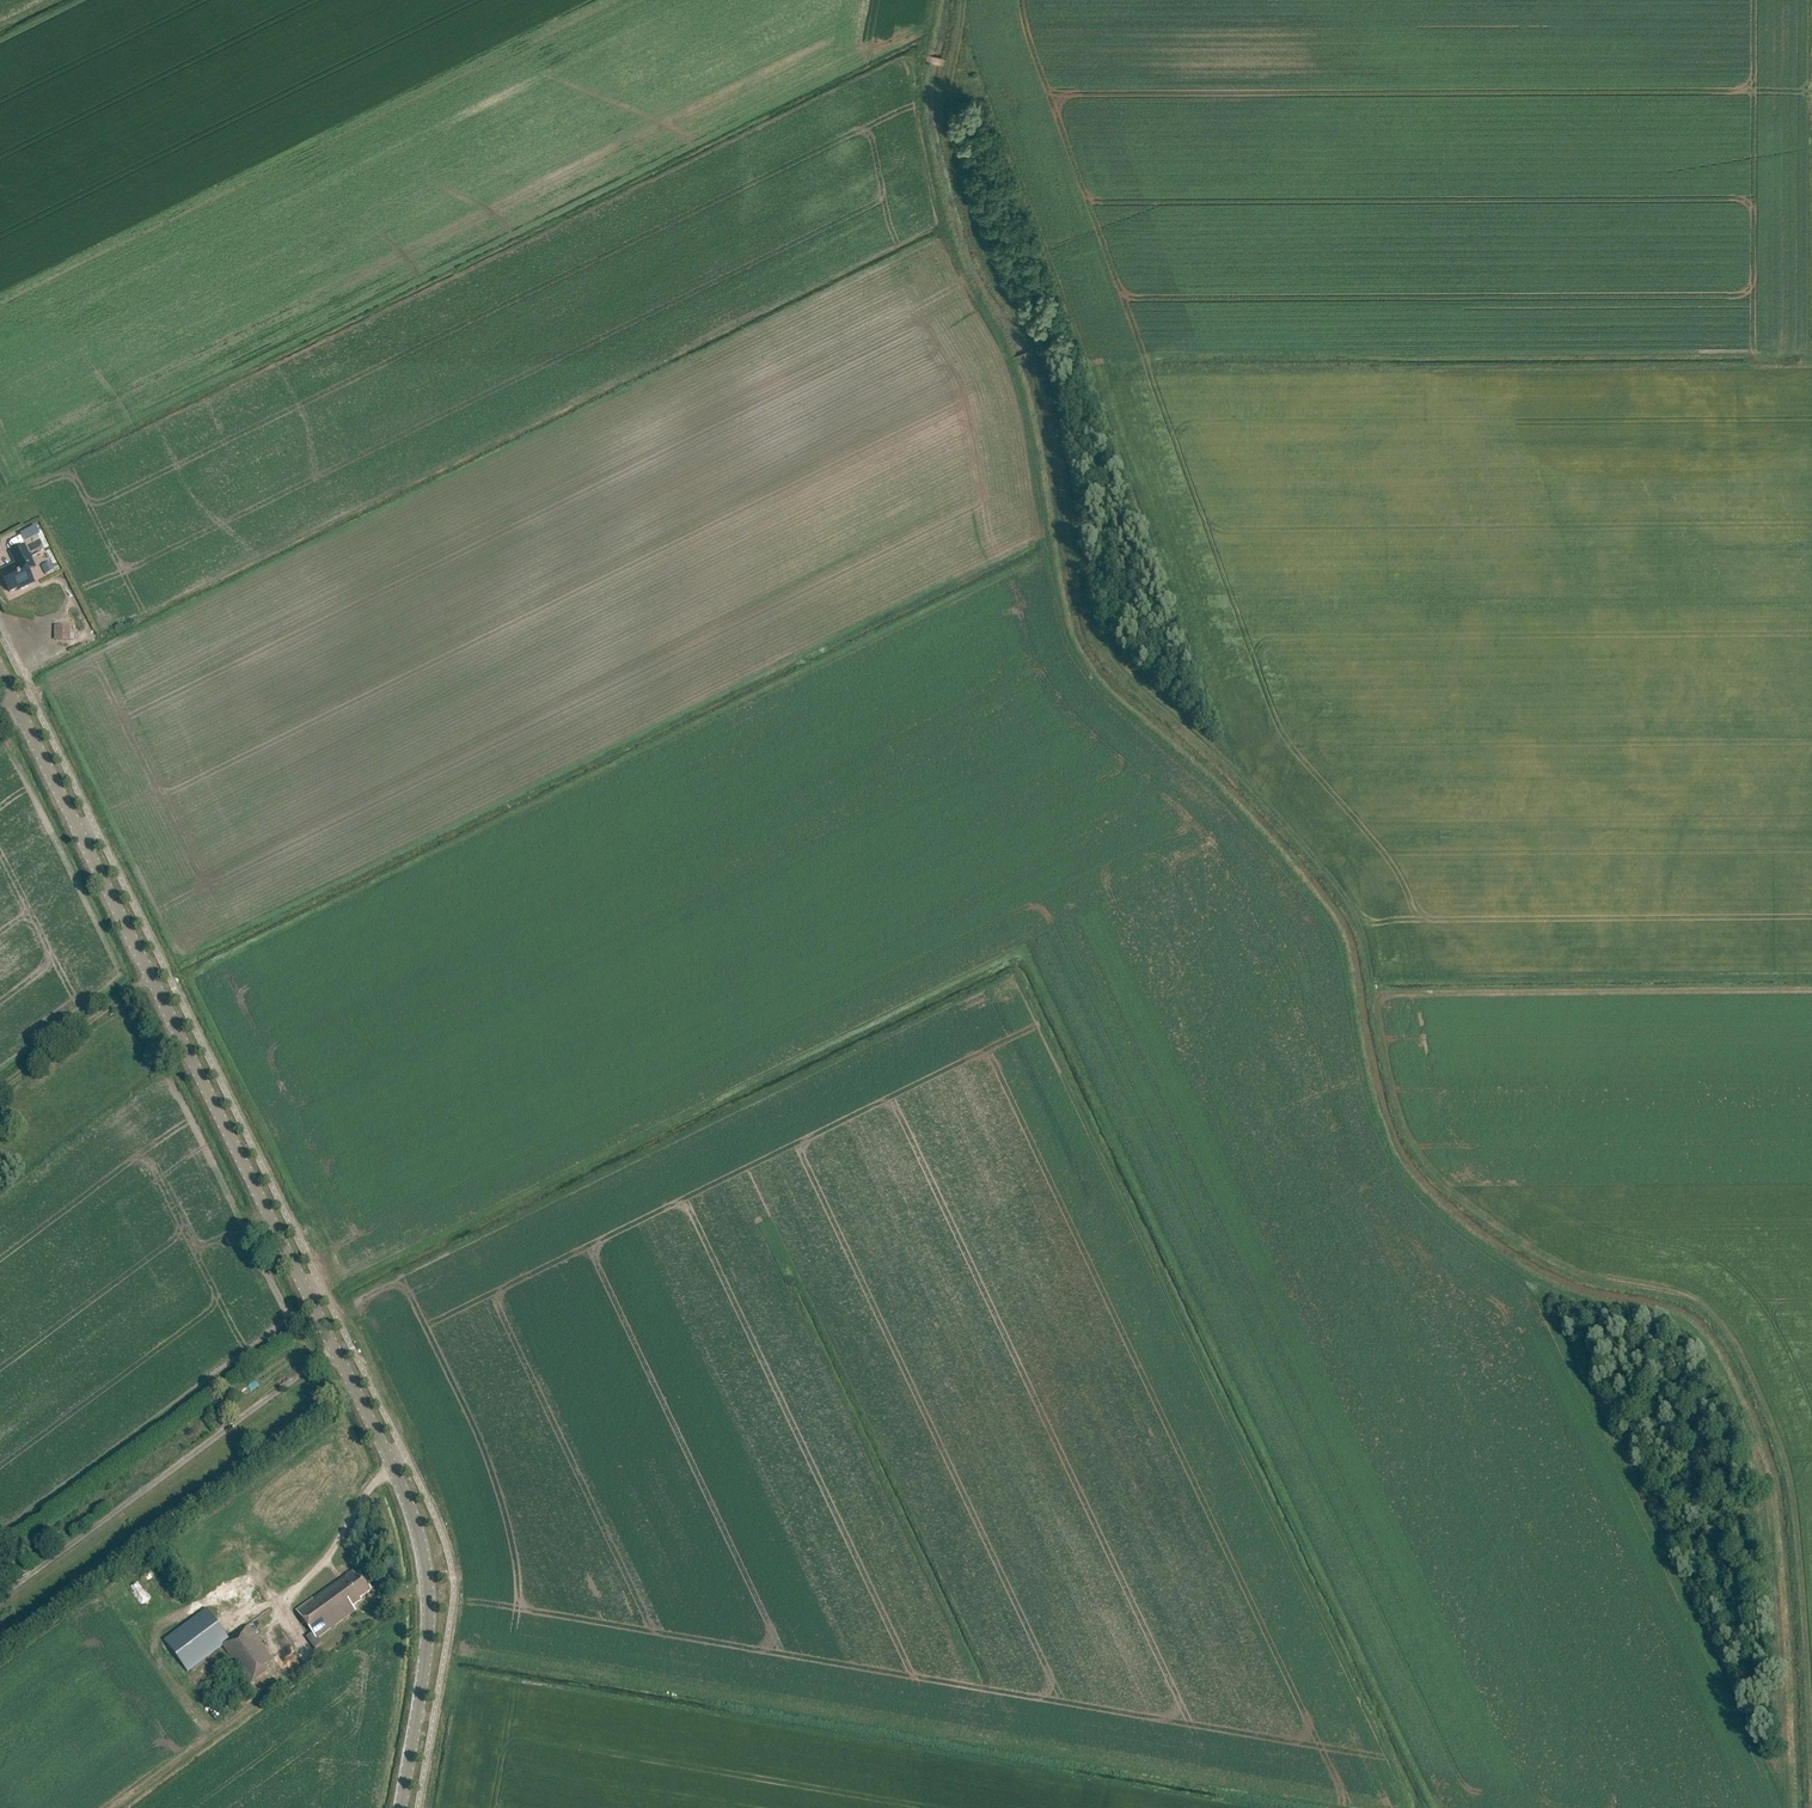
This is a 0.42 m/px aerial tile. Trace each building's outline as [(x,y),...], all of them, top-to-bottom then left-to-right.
[(19,544),(35,536),(31,528),(15,535),(19,544)] [(20,591),(34,584),(28,571),(31,570),(26,561),(31,558),(25,546),(11,553),(16,564),(0,573),(10,593),(19,589),(20,591)] [(46,576),(54,572),(52,567),(43,571),(46,576)] [(73,627),(57,626),(56,643),(72,643),(73,627)] [(361,1598),(371,1591),(359,1574),(356,1576),(353,1572),(313,1599),(312,1598),(295,1610),(312,1634),(306,1638),(315,1651),(323,1645),(319,1638),(356,1612),(353,1607),(363,1601),(361,1598)] [(138,1581),(129,1587),(137,1598),(146,1592),(138,1581)] [(164,1640),(188,1674),(225,1647),(251,1684),(268,1673),(265,1668),(275,1661),(250,1626),(230,1641),(207,1609),(164,1640)]
